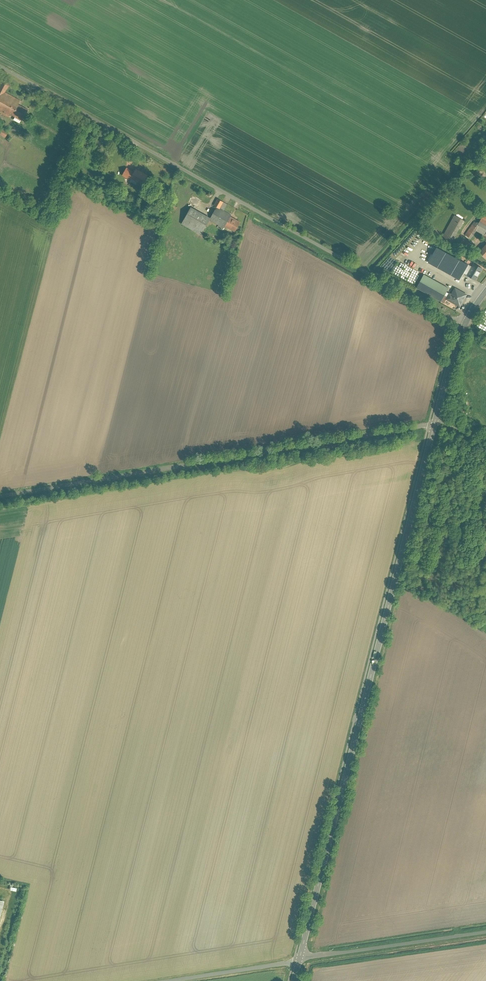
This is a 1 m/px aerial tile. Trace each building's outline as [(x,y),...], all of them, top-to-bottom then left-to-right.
[(9,118),(11,114),(21,119),(27,108),(19,104),(21,99),(5,91),(10,83),(3,80),(0,86),(0,113),(9,118)] [(5,137),(9,131),(0,127),(0,135),(5,137)] [(132,180),(133,178),(141,182),(145,174),(137,170),(135,172),(128,168),(124,175),(132,180)] [(228,204),(218,198),(215,205),(221,208),(221,207),(225,209),(228,204)] [(203,235),(211,220),(225,227),(226,225),(236,230),(241,221),(216,208),(212,217),(192,207),(183,224),(203,235)] [(478,224),(485,229),(485,210),(478,224)] [(455,215),(441,239),(450,244),(464,220),(455,215)] [(485,230),(485,229),(478,224),(474,222),(471,227),(476,230),(483,235),(485,230)] [(476,230),(471,227),(465,235),(470,239),(476,230)] [(436,247),(428,262),(460,280),(463,273),(468,264),(460,260),(461,257),(459,255),(457,258),(436,247)] [(472,266),(468,264),(463,273),(475,280),(482,268),(474,263),(472,266)] [(424,274),(416,287),(441,301),(445,295),(446,292),(449,288),(424,274)] [(451,295),(446,292),(445,295),(448,297),(446,299),(460,306),(466,294),(455,288),(451,295)]
